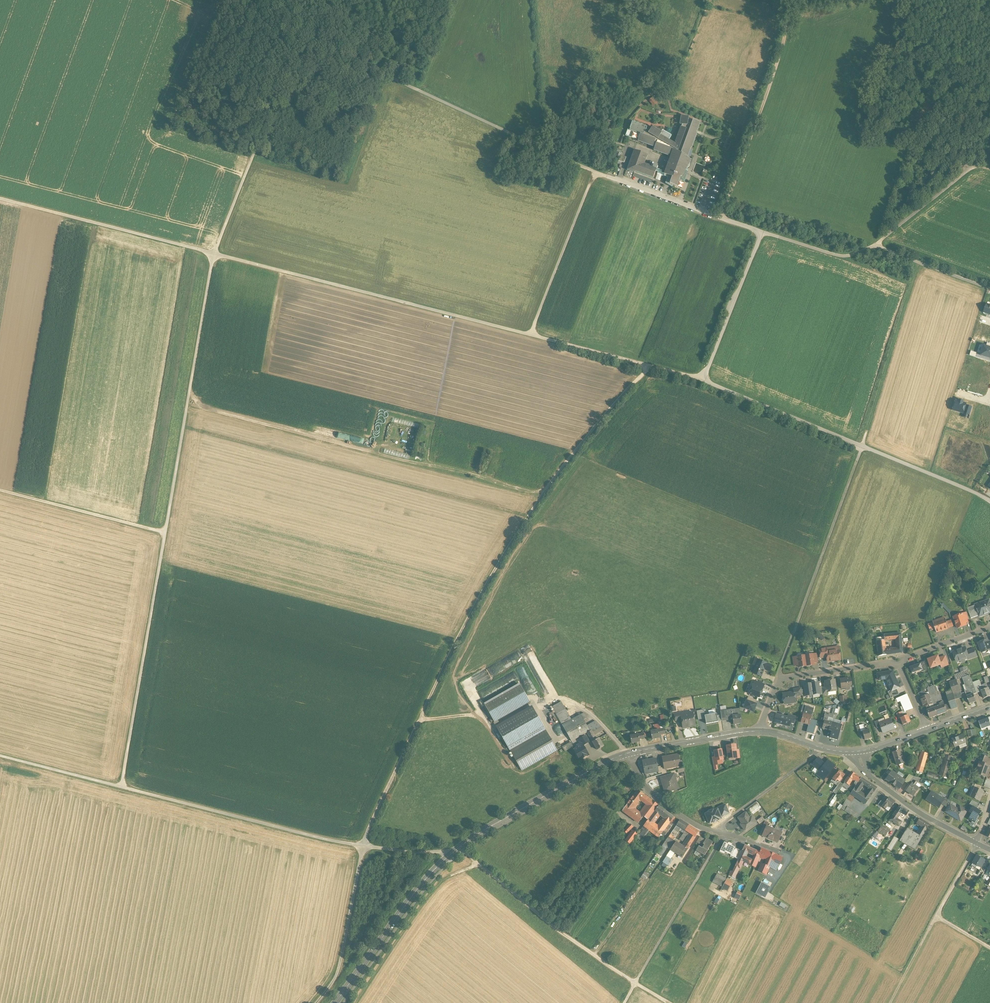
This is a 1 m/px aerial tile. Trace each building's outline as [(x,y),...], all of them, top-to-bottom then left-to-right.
[(669,141),(660,136),(661,132),(652,127),(650,131),(646,129),(643,135),(640,135),(639,140),(638,141),(653,147),(654,148),(653,151),(668,156),(669,154),(671,155),(671,156),(671,155),(664,174),(661,173),(662,171),(656,169),(655,171),(658,172),(657,174),(667,178),(665,184),(672,187),(672,185),(676,187),(679,180),(680,176),(681,177),(685,170),(686,168),(688,168),(689,167),(690,165),(690,164),(690,163),(690,162),(691,160),(686,158),(687,157),(691,148),(697,133),(696,133),(700,123),(693,121),(688,119),(688,118),(681,116),(680,124),(682,125),(681,127),(675,142),(676,142),(675,144),(669,141)] [(635,122),(633,122),(632,122),(630,129),(630,130),(629,131),(639,134),(640,135),(643,135),(646,129),(647,127),(646,127),(646,126),(644,126),(643,126),(642,125),(640,125),(639,125),(639,124),(639,123),(637,124),(636,124),(636,123),(635,122)] [(639,134),(629,131),(630,130),(629,130),(628,130),(625,136),(636,140),(637,139),(639,140),(640,135),(639,134)] [(647,155),(634,150),(634,151),(633,153),(635,153),(629,171),(634,173),(635,172),(653,178),(655,171),(656,169),(657,166),(654,165),(653,167),(644,164),(647,155)] [(685,170),(681,177),(680,176),(679,180),(685,181),(688,172),(685,170)] [(987,347),(984,346),(981,357),(989,359),(989,348),(987,347)] [(956,401),(953,410),(963,414),(966,406),(966,404),(963,403),(963,402),(960,401),(959,402),(956,401)] [(970,416),(972,408),(966,406),(963,414),(962,417),(966,418),(967,415),(970,416)] [(303,429),(324,434),(325,429),(304,424),(303,429)] [(367,445),(368,440),(349,435),(348,440),(367,445)] [(465,448),(467,441),(458,439),(456,446),(465,448)] [(419,446),(416,453),(423,456),(426,448),(419,446)] [(466,469),(476,471),(478,463),(469,460),(466,469)] [(975,605),(976,609),(979,615),(979,616),(989,612),(989,602),(989,600),(975,605)] [(976,609),(969,612),(971,618),(979,615),(976,609)] [(963,614),(962,614),(958,616),(957,615),(955,615),(954,617),(953,617),(957,628),(966,625),(966,623),(963,614)] [(946,619),(933,623),(936,633),(949,628),(946,619)] [(901,633),(884,635),(884,640),(897,639),(897,648),(896,648),(897,653),(902,652),(901,633)] [(884,640),(877,641),(879,656),(893,654),(892,649),(887,650),(886,648),(885,648),(884,640)] [(979,643),(982,652),(983,653),(986,652),(986,651),(989,650),(989,647),(988,642),(988,640),(979,643)] [(838,647),(826,649),(827,656),(827,657),(827,661),(840,659),(838,647)] [(965,648),(954,652),(956,657),(957,661),(968,658),(968,657),(966,652),(965,648)] [(974,649),(966,652),(968,657),(968,658),(969,659),(977,657),(974,649)] [(812,654),(805,656),(806,666),(814,665),(814,663),(812,654)] [(805,656),(797,657),(798,665),(798,667),(806,666),(805,656)] [(938,656),(928,660),(931,668),(940,665),(941,665),(939,658),(938,656)] [(945,656),(939,658),(941,665),(940,665),(941,667),(948,665),(945,656)] [(772,666),(758,660),(753,673),(761,677),(764,669),(770,671),(772,666)] [(914,665),(912,666),(910,667),(912,674),(916,672),(916,673),(920,672),(919,671),(923,670),(921,663),(918,664),(917,664),(915,665),(914,665)] [(892,672),(877,674),(878,680),(886,679),(891,691),(896,689),(899,687),(892,672)] [(970,675),(964,678),(967,690),(968,690),(968,688),(974,686),(970,675)] [(850,678),(840,679),(841,689),(846,688),(847,687),(850,686),(851,685),(850,678)] [(468,680),(461,684),(465,692),(472,688),(468,680)] [(834,680),(826,681),(826,688),(827,692),(828,692),(835,691),(834,680)] [(956,681),(949,683),(953,694),(960,692),(956,681)] [(811,684),(812,695),(820,694),(819,687),(818,683),(811,684)] [(811,684),(804,685),(805,689),(806,696),(812,695),(811,684)] [(520,685),(485,704),(495,722),(530,702),(520,685)] [(753,685),(752,685),(751,689),(749,693),(759,697),(761,693),(760,692),(761,688),(753,685)] [(985,689),(983,685),(980,686),(982,691),(982,692),(984,699),(989,696),(989,692),(988,688),(985,689)] [(974,686),(968,688),(968,690),(969,690),(970,695),(973,694),(974,694),(977,693),(975,687),(974,686)] [(801,688),(793,689),(794,692),(795,696),(802,695),(802,690),(801,688)] [(896,689),(891,691),(888,692),(891,698),(899,695),(896,689)] [(924,690),(918,693),(920,699),(921,699),(921,698),(927,696),(924,690)] [(973,694),(970,695),(969,690),(968,690),(967,690),(965,691),(970,704),(976,701),(974,694),(973,694)] [(794,692),(783,694),(783,698),(782,699),(781,700),(782,701),(783,702),(784,702),(784,704),(796,702),(795,696),(794,692)] [(907,694),(896,699),(897,702),(901,701),(905,709),(912,706),(907,694)] [(935,694),(930,696),(933,703),(934,708),(936,707),(936,705),(939,704),(939,701),(941,700),(939,695),(936,696),(935,694)] [(953,694),(947,696),(949,704),(951,710),(958,708),(953,694)] [(930,695),(927,696),(921,698),(921,699),(924,707),(926,706),(929,705),(933,703),(930,696),(930,695)] [(941,700),(939,701),(939,704),(936,705),(936,707),(934,708),(937,716),(947,712),(947,711),(945,705),(943,701),(942,702),(941,700)] [(755,704),(747,701),(744,708),(753,712),(756,705),(755,704)] [(934,708),(931,709),(929,705),(926,706),(930,718),(937,716),(934,708)] [(813,708),(806,706),(803,714),(801,722),(809,724),(810,720),(813,708)] [(511,750),(546,730),(534,709),(498,729),(511,750)] [(565,709),(556,714),(562,725),(571,720),(565,709)] [(739,709),(732,710),(732,715),(733,716),(732,716),(733,718),(734,725),(741,724),(739,709)] [(698,720),(705,719),(703,710),(697,711),(698,720)] [(693,712),(681,715),(682,717),(681,717),(682,720),(683,728),(695,726),(693,715),(693,712)] [(717,716),(717,714),(705,716),(705,719),(706,724),(718,722),(718,721),(717,716)] [(788,717),(776,714),(774,722),(789,726),(790,723),(794,723),(795,720),(788,718),(788,717)] [(580,715),(571,720),(578,731),(587,726),(583,720),(580,715)] [(907,715),(900,718),(903,725),(910,722),(907,715)] [(832,723),(827,721),(828,717),(824,716),(822,724),(824,724),(822,729),(830,731),(832,723)] [(978,721),(982,730),(989,727),(989,721),(989,718),(978,721)] [(879,723),(880,727),(883,733),(888,731),(888,732),(891,731),(890,730),(894,729),(890,719),(879,723)] [(578,731),(571,720),(562,725),(572,742),(587,733),(590,732),(591,731),(592,733),(593,732),(601,728),(595,721),(587,726),(578,731)] [(809,724),(807,732),(813,734),(816,722),(810,720),(809,724)] [(841,725),(832,723),(830,731),(832,731),(830,738),(837,740),(840,731),(841,725)] [(867,725),(864,726),(866,731),(862,732),(865,740),(871,738),(869,730),(867,725)] [(664,729),(651,731),(651,735),(651,737),(652,737),(652,739),(660,738),(659,735),(665,734),(664,729)] [(592,733),(591,731),(590,732),(587,733),(597,750),(604,746),(599,738),(597,740),(594,735),(592,733)] [(557,750),(547,732),(511,752),(522,770),(557,750)] [(638,735),(630,736),(631,743),(639,742),(639,739),(638,735)] [(963,735),(952,739),(955,747),(959,746),(966,743),(963,735)] [(586,736),(578,740),(580,744),(582,743),(583,746),(589,742),(586,736)] [(571,742),(562,747),(565,752),(573,747),(571,742)] [(583,746),(582,743),(580,744),(577,746),(576,749),(574,750),(580,760),(588,755),(583,746)] [(735,745),(731,746),(730,745),(727,745),(727,747),(728,757),(733,756),(733,758),(736,758),(737,758),(736,751),(736,750),(735,745)] [(719,750),(715,751),(714,752),(715,757),(716,761),(723,760),(721,750),(720,750),(719,750)] [(899,751),(896,752),(896,751),(893,752),(893,753),(892,753),(895,761),(903,758),(902,754),(901,755),(899,751)] [(954,753),(947,751),(940,775),(939,775),(947,778),(954,753)] [(921,752),(916,771),(922,773),(927,754),(921,752)] [(678,755),(662,758),(664,767),(664,769),(666,769),(680,766),(678,755)] [(988,758),(982,755),(979,762),(980,763),(981,763),(986,764),(988,758)] [(656,759),(643,761),(645,773),(658,771),(657,770),(658,769),(657,767),(656,759)] [(820,762),(820,761),(817,765),(815,768),(819,771),(816,775),(823,780),(831,769),(826,765),(826,766),(820,762)] [(981,763),(980,763),(978,769),(980,770),(978,774),(987,777),(989,769),(989,766),(986,764),(981,763)] [(841,773),(839,771),(830,781),(835,785),(836,783),(835,782),(836,780),(839,782),(844,775),(844,774),(842,773),(841,773)] [(905,781),(892,771),(891,773),(893,774),(888,781),(899,789),(905,781)] [(855,774),(851,772),(844,782),(848,785),(852,779),(855,774)] [(674,774),(660,778),(662,782),(663,782),(666,792),(672,791),(672,790),(676,789),(673,779),(675,779),(674,774)] [(856,786),(854,788),(859,791),(863,784),(868,788),(868,789),(868,790),(864,795),(869,798),(876,788),(861,778),(858,783),(856,786)] [(915,782),(914,781),(912,783),(906,791),(913,796),(918,788),(915,786),(917,783),(915,782)] [(840,782),(832,792),(836,794),(839,789),(841,787),(843,784),(840,782)] [(848,785),(844,782),(843,784),(841,787),(839,789),(845,793),(850,786),(848,785)] [(859,791),(854,788),(850,794),(860,801),(864,795),(859,791)] [(980,790),(975,788),(971,796),(979,800),(983,792),(980,790)] [(649,798),(638,790),(627,804),(633,809),(640,799),(645,803),(649,798)] [(943,800),(937,797),(938,795),(931,791),(926,800),(939,808),(942,804),(944,801),(943,800)] [(864,795),(860,801),(865,804),(869,798),(864,795)] [(895,802),(888,797),(884,803),(887,806),(890,808),(895,802)] [(845,800),(843,805),(842,806),(841,808),(845,810),(847,807),(850,802),(846,799),(845,800)] [(973,807),(977,810),(980,805),(972,800),(969,805),(973,807)] [(658,805),(652,801),(649,805),(647,804),(640,813),(639,814),(640,814),(643,817),(647,819),(658,805)] [(633,809),(627,804),(622,811),(633,819),(638,812),(633,809)] [(951,805),(950,804),(948,808),(946,812),(961,821),(967,811),(962,807),(960,811),(958,809),(951,805)] [(717,810),(720,817),(729,813),(725,805),(718,808),(719,809),(717,810)] [(659,806),(650,818),(655,821),(660,814),(664,818),(668,813),(659,806)] [(908,812),(899,806),(892,816),(897,819),(901,813),(905,816),(908,812)] [(856,813),(847,807),(845,810),(854,816),(856,813)] [(977,810),(973,807),(970,812),(973,814),(969,819),(973,821),(975,822),(977,819),(981,812),(977,810)] [(720,817),(717,810),(713,811),(713,810),(709,812),(709,813),(705,814),(709,824),(713,822),(714,823),(717,821),(721,819),(720,817)] [(750,818),(746,812),(738,818),(742,823),(740,825),(745,831),(756,822),(752,816),(750,818)] [(676,819),(668,813),(664,818),(658,826),(664,831),(671,821),(673,823),(676,819)] [(905,816),(901,813),(897,819),(901,822),(905,816)] [(897,819),(892,816),(889,820),(898,826),(901,822),(897,819)] [(929,825),(919,818),(917,823),(922,826),(921,827),(921,828),(917,834),(922,837),(925,832),(929,825)] [(648,820),(643,826),(648,830),(658,838),(664,831),(658,826),(653,823),(648,820)] [(689,825),(680,820),(673,830),(676,831),(678,833),(679,831),(681,828),(685,830),(689,825)] [(632,827),(627,822),(622,826),(628,832),(632,827)] [(699,831),(689,825),(685,830),(690,833),(691,834),(686,841),(691,844),(699,831)] [(648,830),(643,826),(638,833),(643,837),(648,830)] [(781,833),(767,827),(767,826),(766,828),(763,836),(778,842),(781,835),(782,832),(781,832),(781,833)] [(907,829),(904,834),(902,836),(910,841),(914,833),(909,830),(907,829)] [(690,833),(685,830),(683,833),(677,843),(680,844),(681,844),(687,835),(688,836),(690,833)] [(636,834),(633,832),(626,840),(630,843),(636,834)] [(917,834),(914,833),(910,841),(908,845),(915,849),(922,837),(917,834)] [(887,848),(891,850),(899,837),(897,835),(896,837),(894,837),(887,848)] [(910,841),(902,836),(899,841),(908,845),(910,841)] [(668,837),(663,845),(670,850),(676,842),(671,838),(668,837)] [(713,842),(706,838),(705,840),(703,844),(704,845),(702,848),(699,846),(696,850),(705,856),(708,850),(713,842)] [(677,843),(676,842),(670,850),(682,857),(687,849),(691,844),(686,841),(683,846),(677,843)] [(728,845),(724,843),(720,852),(724,854),(725,852),(731,855),(735,848),(731,846),(732,845),(729,843),(728,845)] [(753,849),(745,845),(742,851),(739,859),(743,861),(745,857),(747,852),(751,854),(753,849)] [(742,851),(735,848),(731,855),(730,856),(738,859),(739,859),(742,851)] [(752,860),(751,862),(755,864),(756,863),(759,857),(763,858),(764,856),(766,851),(761,849),(760,852),(756,851),(754,855),(752,860)] [(778,856),(770,852),(768,857),(767,859),(772,861),(769,867),(773,868),(775,863),(779,864),(782,857),(778,856)] [(672,860),(666,856),(662,862),(668,866),(672,860)] [(985,860),(977,856),(973,863),(973,862),(971,866),(976,868),(977,866),(981,868),(982,867),(985,860)] [(764,864),(762,863),(761,864),(758,871),(766,875),(769,867),(772,861),(767,859),(764,864)] [(732,872),(731,871),(729,876),(734,878),(739,868),(740,868),(743,861),(742,864),(740,868),(739,868),(736,874),(732,872)] [(742,864),(737,862),(732,872),(736,874),(739,868),(740,868),(742,864)] [(726,880),(717,874),(712,882),(722,887),(726,880)] [(722,887),(728,891),(732,883),(726,880),(722,887)] [(771,888),(762,883),(756,893),(765,898),(771,888)]
